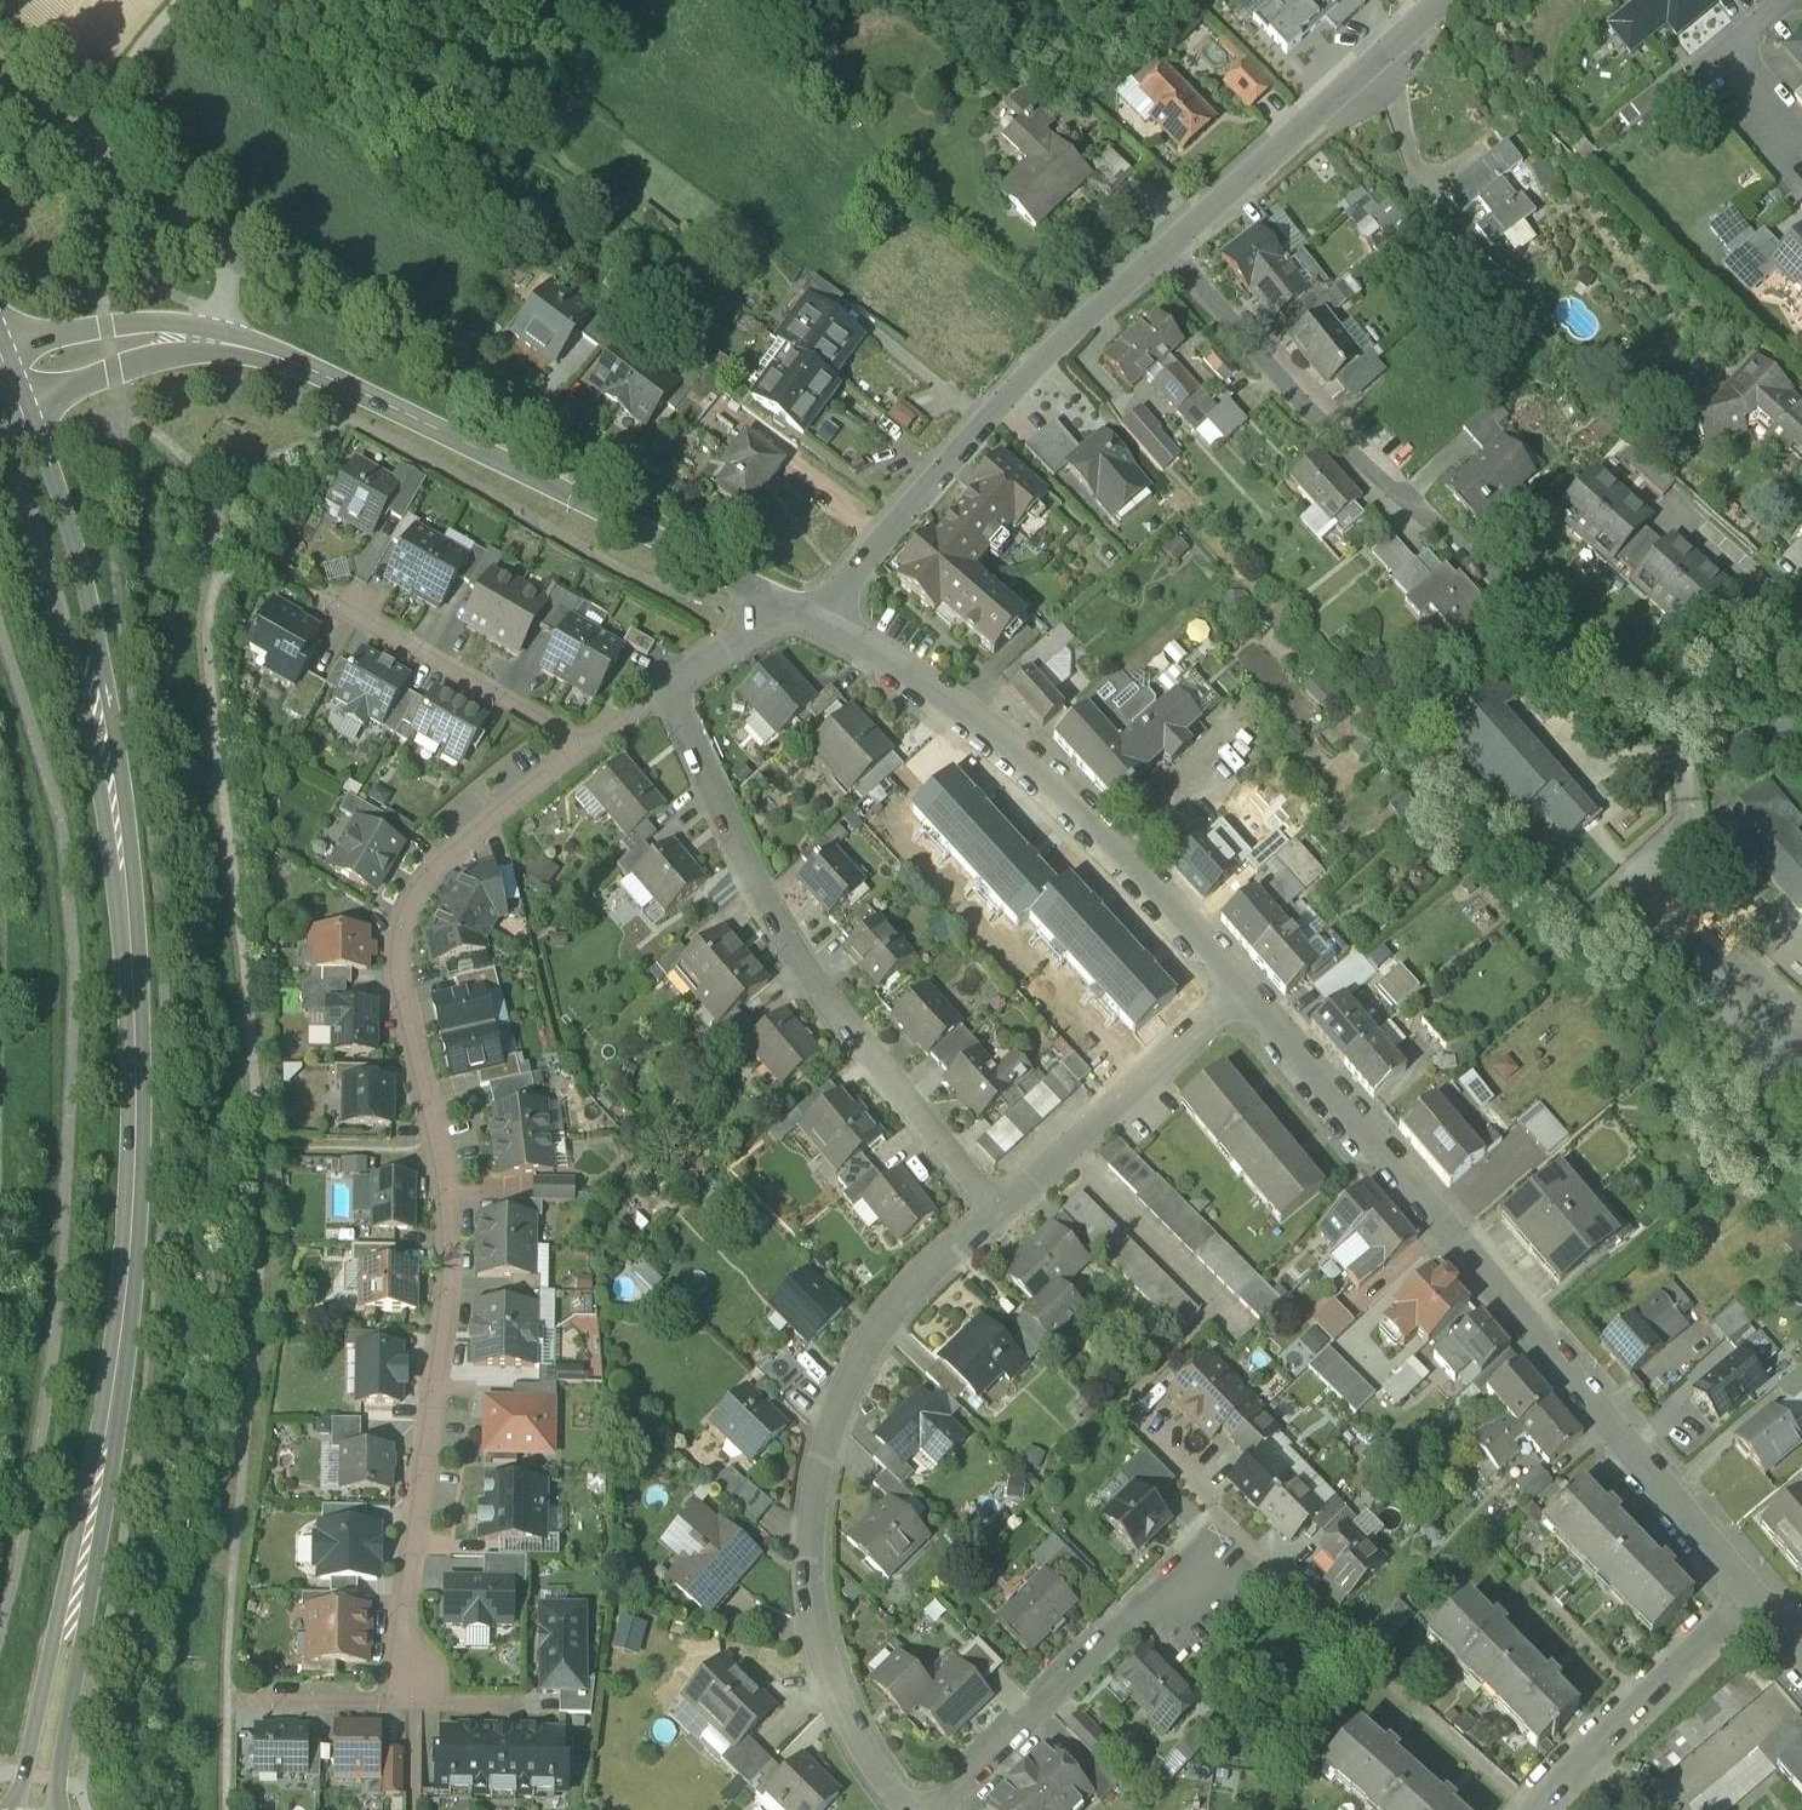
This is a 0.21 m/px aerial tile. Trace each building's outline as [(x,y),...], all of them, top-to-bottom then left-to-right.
[(1253,18),(1286,55),(1325,21),(1337,9),(1329,0),(1273,0),(1253,18)] [(1329,0),(1337,9),(1325,21),(1336,33),(1365,7),(1359,0),(1329,0)] [(1630,58),(1666,27),(1675,39),(1714,6),(1709,0),(1651,0),(1610,35),(1630,58)] [(1801,67),(1801,44),(1801,42),(1789,52),(1801,67)] [(1224,83),(1249,109),(1271,88),(1247,62),(1224,83)] [(1151,118),(1181,150),(1213,119),(1164,68),(1141,90),(1159,109),(1151,117),(1151,118)] [(1010,106),(1025,120),(1029,115),(1030,116),(1037,109),(1022,94),(1010,106)] [(1651,95),(1618,124),(1628,135),(1661,106),(1651,95)] [(1001,195),(1035,229),(1074,189),(1076,191),(1087,180),(1088,179),(1083,174),(1052,144),(1041,134),(1051,123),(1037,109),(1030,116),(1029,115),(1025,120),(1024,120),(1025,121),(1007,139),(1032,164),(1001,195)] [(1087,180),(1108,201),(1133,175),(1107,149),(1083,174),(1088,179),(1087,180)] [(1475,238),(1490,256),(1535,218),(1520,202),(1516,206),(1499,186),(1521,168),(1505,149),(1444,201),(1462,222),(1477,209),(1490,225),(1475,238)] [(1384,243),(1391,250),(1414,231),(1391,205),(1393,203),(1382,189),(1346,218),(1349,223),(1352,224),(1364,214),(1382,234),(1387,240),(1384,243)] [(1705,226),(1725,256),(1752,238),(1732,208),(1705,226)] [(1364,214),(1352,224),(1360,243),(1367,246),(1382,234),(1364,214)] [(1283,216),(1270,225),(1288,248),(1295,258),(1300,255),(1307,249),(1283,216)] [(1437,230),(1469,267),(1482,257),(1450,220),(1437,230)] [(1258,235),(1276,257),(1288,248),(1270,225),(1258,235)] [(1222,261),(1249,296),(1284,267),(1276,257),(1258,235),(1257,233),(1222,261)] [(1733,260),(1761,290),(1777,274),(1776,272),(1787,261),(1783,257),(1762,235),(1733,260)] [(1783,257),(1787,261),(1801,247),(1801,238),(1783,257)] [(1787,261),(1776,272),(1777,274),(1798,295),(1801,302),(1801,247),(1787,261)] [(1276,257),(1284,267),(1295,258),(1288,248),(1276,257)] [(1300,255),(1284,267),(1305,293),(1315,285),(1320,280),(1314,272),(1316,268),(1311,263),(1307,263),(1300,255)] [(1308,297),(1305,293),(1284,267),(1249,296),(1250,297),(1250,296),(1273,325),(1279,321),(1308,297)] [(808,300),(831,317),(842,301),(813,279),(800,296),(807,301),(808,300)] [(1315,285),(1327,300),(1342,287),(1339,283),(1338,284),(1333,285),(1329,288),(1322,279),(1320,280),(1315,285)] [(1279,321),(1288,332),(1315,310),(1327,300),(1315,285),(1305,293),(1308,297),(1279,321)] [(539,355),(556,368),(579,337),(592,319),(591,319),(549,288),(533,310),(531,309),(510,337),(537,357),(539,355)] [(789,326),(790,326),(801,334),(787,353),(795,358),(830,384),(831,383),(863,340),(831,317),(808,300),(807,301),(789,326)] [(601,353),(601,352),(623,324),(600,307),(591,319),(592,319),(579,337),(601,353)] [(1324,321),(1315,310),(1288,332),(1296,343),(1324,321)] [(1156,320),(1129,344),(1186,407),(1199,396),(1168,362),(1183,349),(1156,320)] [(1306,365),(1326,390),(1333,385),(1357,363),(1336,336),(1324,321),(1296,343),(1292,347),(1293,349),(1299,345),(1312,361),(1306,365)] [(639,336),(623,324),(601,352),(613,361),(623,347),(627,351),(639,336)] [(778,346),(787,353),(801,334),(790,326),(777,345),(778,346)] [(1336,336),(1357,363),(1369,354),(1348,327),(1336,336)] [(1174,418),(1186,407),(1129,344),(1103,368),(1129,397),(1144,384),(1174,418)] [(759,372),(768,378),(776,384),(795,358),(787,353),(778,346),(759,372)] [(591,390),(618,410),(650,368),(627,351),(623,347),(613,361),(591,390)] [(1333,385),(1344,398),(1378,366),(1369,354),(1357,363),(1333,385)] [(1202,366),(1224,391),(1236,380),(1214,355),(1202,366)] [(830,384),(795,358),(776,384),(768,378),(751,401),(802,439),(839,389),(831,383),(830,384)] [(677,388),(650,368),(618,410),(645,431),(663,407),(677,388)] [(1784,403),(1787,399),(1755,370),(1728,399),(1727,399),(1729,403),(1720,406),(1719,402),(1691,411),(1696,428),(1703,426),(1710,449),(1704,451),(1705,453),(1753,436),(1754,435),(1758,430),(1771,441),(1766,446),(1782,460),(1787,455),(1801,469),(1801,420),(1784,403)] [(663,407),(675,415),(692,393),(680,384),(677,388),(663,407)] [(1186,407),(1196,418),(1208,407),(1199,396),(1186,407)] [(895,406),(886,418),(904,431),(913,418),(895,406)] [(1186,407),(1174,418),(1194,440),(1206,429),(1205,428),(1196,418),(1186,407)] [(1208,407),(1196,418),(1205,428),(1217,417),(1208,407)] [(1223,448),(1224,449),(1245,430),(1226,409),(1217,417),(1205,428),(1206,429),(1223,448)] [(1122,434),(1146,462),(1164,447),(1139,419),(1122,434)] [(1462,439),(1482,461),(1504,441),(1483,419),(1462,439)] [(1024,452),(1053,482),(1067,470),(1067,469),(1081,457),(1054,426),(1024,452)] [(1696,428),(1704,451),(1710,449),(1703,426),(1696,428)] [(1223,448),(1206,429),(1194,440),(1212,459),(1223,448)] [(1758,430),(1754,435),(1766,446),(1771,441),(1758,430)] [(716,492),(747,515),(784,465),(746,436),(729,459),(736,465),(716,492)] [(1112,522),(1114,520),(1109,515),(1140,489),(1145,494),(1147,493),(1101,440),(1081,457),(1067,469),(1067,470),(1112,522)] [(1146,462),(1158,474),(1163,470),(1175,460),(1164,447),(1146,462)] [(1448,499),(1477,531),(1532,481),(1502,449),(1448,499)] [(1782,460),(1801,478),(1801,477),(1801,469),(1787,455),(1782,460)] [(940,611),(993,658),(1026,620),(973,574),(1010,531),(1015,535),(1016,534),(1047,497),(1000,456),(975,484),(981,489),(973,498),(935,541),(930,537),(915,553),(911,557),(912,557),(897,574),(903,579),(896,586),(913,601),(913,602),(916,604),(917,604),(934,619),(940,611)] [(1314,517),(1329,534),(1351,515),(1356,510),(1316,465),(1289,490),(1314,517)] [(1628,479),(1661,507),(1672,494),(1639,465),(1628,479)] [(369,540),(384,515),(390,503),(397,491),(396,490),(356,467),(337,502),(347,508),(341,518),(352,525),(350,529),(369,540)] [(402,526),(406,519),(424,488),(404,476),(396,490),(397,491),(390,503),(396,506),(389,519),(402,526)] [(1602,562),(1612,572),(1641,538),(1649,529),(1595,483),(1571,511),(1559,526),(1570,535),(1570,545),(1592,563),(1602,562)] [(968,493),(973,498),(981,489),(975,484),(968,493)] [(1151,502),(1145,494),(1140,489),(1109,515),(1114,520),(1120,528),(1151,502)] [(326,510),(341,518),(347,508),(337,502),(332,499),(326,510)] [(396,506),(390,503),(384,515),(388,517),(387,517),(389,519),(396,506)] [(1335,541),(1340,547),(1362,528),(1351,515),(1329,534),(1335,541)] [(1329,534),(1314,517),(1298,532),(1319,554),(1335,541),(1329,534)] [(339,522),(350,529),(352,525),(341,518),(339,522)] [(420,527),(406,519),(391,545),(404,552),(415,533),(416,533),(420,527)] [(386,584),(412,599),(441,548),(416,533),(415,533),(404,552),(386,584)] [(1612,572),(1635,591),(1663,557),(1641,538),(1612,572)] [(1166,551),(1179,563),(1187,554),(1175,543),(1166,551)] [(1370,564),(1393,588),(1413,571),(1390,546),(1370,564)] [(467,562),(441,548),(412,599),(438,614),(457,582),(468,563),(467,562)] [(1678,627),(1688,636),(1699,624),(1724,594),(1671,548),(1663,557),(1635,591),(1645,600),(1646,610),(1667,628),(1678,627)] [(457,582),(470,589),(489,554),(486,558),(474,551),(467,562),(468,563),(457,582)] [(502,561),(489,554),(470,589),(468,591),(481,598),(493,578),(502,561)] [(1413,573),(1430,592),(1443,580),(1426,561),(1414,572),(1413,573)] [(1390,591),(1409,612),(1414,608),(1413,607),(1430,592),(1413,573),(1414,572),(1413,571),(1393,588),(1390,591)] [(490,644),(519,592),(503,583),(493,578),(481,598),(464,629),(490,644)] [(506,579),(503,583),(519,592),(521,588),(506,579)] [(1413,607),(1414,608),(1428,623),(1453,650),(1486,619),(1457,587),(1453,591),(1443,580),(1430,592),(1413,607)] [(1117,674),(1128,687),(1139,677),(1163,655),(1173,646),(1226,598),(1214,585),(1117,674)] [(521,588),(519,592),(535,601),(537,597),(521,588)] [(533,628),(546,635),(567,598),(554,591),(545,607),(533,628)] [(545,607),(535,601),(519,592),(490,644),(516,658),(533,628),(545,607)] [(1699,624),(1711,634),(1737,604),(1724,594),(1699,624)] [(580,606),(567,598),(546,635),(559,642),(571,622),(580,606)] [(293,693),(295,693),(305,676),(317,655),(310,651),(320,634),(294,619),(295,617),(274,604),(249,647),(257,651),(272,660),(263,676),(293,693)] [(580,606),(571,622),(581,628),(584,624),(599,633),(606,621),(580,606)] [(1418,633),(1428,623),(1414,608),(1409,612),(1403,617),(1418,633)] [(568,688),(597,637),(581,628),(571,622),(559,642),(542,673),(568,688)] [(584,624),(581,628),(597,637),(599,633),(584,624)] [(1041,645),(1055,661),(1065,652),(1074,643),(1061,628),(1041,645)] [(599,633),(597,637),(613,646),(615,641),(599,633)] [(624,646),(647,659),(654,647),(631,633),(624,646)] [(623,652),(613,646),(597,637),(568,688),(594,703),(623,652)] [(1041,645),(1019,665),(1028,676),(1033,681),(1035,678),(1055,661),(1041,645)] [(1173,646),(1163,655),(1176,669),(1186,660),(1173,646)] [(255,671),(263,676),(272,660),(257,651),(252,660),(255,671)] [(1055,661),(1035,678),(1052,697),(1069,682),(1071,659),(1065,652),(1055,661)] [(344,723),(364,733),(368,725),(382,733),(404,694),(411,682),(394,673),(395,672),(383,665),(382,666),(362,655),(353,671),(338,697),(333,705),(349,714),(344,723)] [(1239,688),(1213,660),(1202,670),(1228,698),(1239,688)] [(757,717),(777,739),(805,713),(815,705),(778,663),(740,698),(757,717)] [(340,664),(326,688),(325,689),(338,697),(353,671),(340,664)] [(1009,693),(1028,676),(1019,665),(1000,682),(1009,693)] [(1157,686),(1171,700),(1174,698),(1181,691),(1176,685),(1184,678),(1176,669),(1157,686)] [(1181,691),(1174,698),(1199,725),(1221,705),(1190,672),(1184,678),(1176,685),(1181,691)] [(1079,707),(1084,714),(1086,713),(1097,724),(1133,692),(1128,687),(1117,674),(1116,673),(1079,707)] [(305,726),(325,689),(326,688),(305,676),(295,693),(293,693),(282,713),(305,726)] [(1009,693),(1042,730),(1064,711),(1052,697),(1035,678),(1033,681),(1028,676),(1009,693)] [(1143,681),(1139,677),(1128,687),(1133,692),(1138,698),(1142,694),(1148,694),(1149,681),(1143,681)] [(1532,815),(1565,851),(1582,836),(1583,837),(1600,822),(1584,806),(1580,810),(1501,722),(1515,710),(1489,682),(1431,735),(1516,829),(1532,815)] [(805,713),(815,724),(840,702),(830,691),(815,705),(805,713)] [(1097,724),(1102,730),(1138,698),(1133,692),(1097,724)] [(382,733),(394,740),(416,701),(404,694),(382,733)] [(1142,694),(1138,698),(1102,730),(1108,737),(1113,734),(1119,741),(1155,708),(1155,709),(1155,702),(1148,694),(1142,694)] [(443,760),(458,769),(464,758),(465,759),(469,752),(476,755),(484,741),(478,737),(485,724),(436,696),(429,709),(413,737),(446,755),(443,760)] [(1183,740),(1199,725),(1174,698),(1171,700),(1159,712),(1119,749),(1144,776),(1162,759),(1183,740)] [(429,709),(416,701),(394,740),(407,748),(413,737),(429,709)] [(1159,712),(1155,709),(1155,708),(1119,741),(1113,734),(1108,737),(1119,749),(1159,712)] [(833,777),(850,796),(852,794),(892,758),(891,756),(888,759),(872,743),(875,740),(850,712),(815,744),(839,770),(833,777)] [(1102,730),(1097,724),(1086,713),(1084,714),(1053,742),(1112,806),(1126,793),(1128,796),(1132,792),(1130,790),(1144,777),(1144,776),(1119,749),(1108,737),(1102,730)] [(763,752),(777,739),(757,717),(743,730),(763,752)] [(888,759),(891,756),(875,740),(872,743),(888,759)] [(1191,748),(1183,740),(1162,759),(1170,767),(1191,748)] [(852,794),(862,805),(879,790),(901,770),(902,769),(892,758),(852,794)] [(627,842),(628,843),(647,827),(663,813),(622,764),(587,794),(606,816),(627,842)] [(914,784),(901,770),(879,790),(892,804),(914,784)] [(910,814),(964,873),(1004,836),(951,778),(910,814)] [(1801,914),(1801,845),(1795,836),(1801,830),(1801,824),(1766,783),(1720,824),(1800,916),(1801,914)] [(606,816),(587,794),(575,804),(593,827),(606,816)] [(1245,827),(1261,812),(1248,798),(1232,813),(1245,827)] [(361,827),(377,836),(386,821),(348,800),(339,816),(361,828),(361,827)] [(1220,825),(1172,869),(1203,904),(1245,866),(1252,860),(1250,858),(1220,825)] [(335,874),(374,896),(401,850),(377,836),(361,827),(361,828),(335,874)] [(621,848),(630,859),(631,860),(644,848),(645,848),(656,838),(647,827),(628,843),(627,842),(621,848)] [(1252,860),(1245,866),(1256,878),(1265,870),(1274,861),(1288,849),(1275,835),(1250,858),(1252,860)] [(1057,893),(1004,836),(964,873),(1017,931),(1028,921),(1057,893)] [(800,861),(810,871),(830,852),(832,853),(834,851),(823,840),(800,861)] [(1287,877),(1304,896),(1325,877),(1294,843),(1288,849),(1274,861),(1287,877)] [(663,918),(664,919),(706,884),(705,883),(702,885),(671,848),(673,846),(672,845),(654,860),(633,878),(634,879),(657,906),(665,916),(663,918)] [(654,860),(645,848),(644,848),(631,860),(630,859),(617,871),(628,884),(634,879),(633,878),(654,860)] [(797,883),(830,918),(847,902),(848,902),(844,898),(858,885),(862,890),(863,888),(832,853),(830,852),(810,871),(797,883)] [(1287,877),(1274,861),(1265,870),(1278,885),(1287,877)] [(530,876),(544,886),(554,873),(541,862),(530,876)] [(478,870),(484,898),(501,894),(494,866),(478,870)] [(465,879),(447,908),(490,934),(496,923),(507,921),(501,894),(484,898),(478,870),(476,871),(477,876),(465,879)] [(1278,885),(1260,901),(1277,920),(1292,907),(1304,896),(1287,877),(1278,885)] [(622,889),(645,916),(657,906),(634,879),(628,884),(622,889)] [(1068,883),(1057,893),(1028,921),(1080,979),(1121,942),(1068,883)] [(858,885),(844,898),(848,902),(847,902),(853,909),(870,895),(863,888),(862,890),(858,885)] [(1286,930),(1277,920),(1260,901),(1255,895),(1220,924),(1252,960),(1286,930)] [(1292,907),(1277,920),(1286,930),(1301,917),(1292,907)] [(483,945),(490,934),(447,908),(429,937),(433,949),(427,951),(427,953),(455,946),(459,962),(485,955),(483,945)] [(1286,930),(1310,957),(1319,949),(1317,946),(1320,943),(1329,935),(1308,911),(1301,917),(1286,930)] [(840,935),(850,945),(875,923),(865,912),(840,935)] [(844,951),(880,991),(881,989),(876,984),(892,970),(897,975),(912,961),(876,922),(875,923),(850,945),(844,951)] [(1310,957),(1286,930),(1252,960),(1285,999),(1304,982),(1320,968),(1310,957)] [(679,969),(680,971),(704,999),(746,963),(721,933),(689,960),(679,969)] [(1304,982),(1310,989),(1349,956),(1337,942),(1341,939),(1336,933),(1333,937),(1330,934),(1329,935),(1320,943),(1317,946),(1319,949),(1310,957),(1320,968),(1304,982)] [(352,974),(367,974),(368,936),(323,936),(323,937),(310,936),(309,954),(316,955),(315,973),(352,974)] [(1174,1000),(1121,942),(1080,979),(1133,1037),(1174,1000)] [(427,953),(431,969),(459,962),(455,946),(427,953)] [(656,970),(666,982),(672,978),(680,971),(679,969),(689,960),(680,949),(656,970)] [(1310,989),(1321,1002),(1365,965),(1354,952),(1349,956),(1310,989)] [(746,963),(704,999),(724,1022),(725,1024),(736,1014),(767,988),(746,963)] [(1375,977),(1365,965),(1321,1002),(1330,1013),(1343,1002),(1344,1003),(1375,977)] [(696,1006),(704,999),(680,971),(672,978),(696,1006)] [(346,988),(351,988),(352,974),(315,973),(307,973),(308,987),(346,988)] [(454,983),(458,998),(483,992),(485,998),(500,994),(495,973),(454,983)] [(1378,991),(1397,1012),(1418,994),(1399,973),(1378,991)] [(303,1017),(328,1017),(328,1007),(346,1007),(346,988),(308,987),(303,987),(303,1017)] [(892,1019),(928,1058),(929,1057),(960,1029),(924,989),(892,1019)] [(433,1005),(442,1043),(493,1031),(485,998),(483,992),(458,998),(433,1005)] [(716,1029),(724,1022),(704,999),(696,1006),(716,1029)] [(1311,1029),(1343,1066),(1375,1040),(1374,1038),(1344,1003),(1343,1002),(1330,1013),(1311,1029)] [(334,1056),(375,1056),(375,1032),(373,1032),(373,1008),(346,1007),(328,1007),(328,1017),(328,1034),(334,1034),(334,1056)] [(1421,1027),(1443,1052),(1460,1037),(1438,1012),(1421,1027)] [(710,1034),(720,1047),(745,1026),(736,1014),(725,1024),(724,1022),(716,1029),(710,1034)] [(745,1048),(781,1090),(820,1057),(805,1040),(783,1015),(756,1038),(745,1048)] [(756,1038),(745,1026),(720,1047),(731,1060),(745,1048),(756,1038)] [(1389,1026),(1374,1038),(1375,1040),(1390,1057),(1405,1045),(1389,1026)] [(929,1057),(939,1068),(970,1039),(960,1029),(929,1057)] [(501,1063),(493,1031),(442,1043),(451,1081),(477,1075),(502,1069),(501,1063)] [(980,1051),(970,1039),(939,1068),(949,1078),(976,1054),(980,1051)] [(1390,1057),(1375,1040),(1343,1066),(1373,1102),(1405,1075),(1390,1057)] [(1006,1098),(1012,1093),(995,1075),(976,1054),(949,1078),(943,1083),(979,1122),(1006,1098)] [(1061,1070),(1078,1088),(1090,1077),(1072,1057),(1060,1068),(1061,1070)] [(1013,1059),(995,1075),(1012,1093),(1030,1077),(1013,1059)] [(477,1075),(481,1091),(489,1089),(521,1081),(516,1060),(501,1063),(502,1069),(477,1075)] [(1432,1065),(1435,1076),(1455,1071),(1453,1061),(1432,1065)] [(334,1090),(345,1090),(345,1085),(378,1085),(378,1071),(334,1070),(334,1090)] [(1070,1099),(1079,1090),(1078,1088),(1061,1070),(1052,1078),(1070,1099)] [(1223,1149),(1235,1162),(1272,1132),(1252,1107),(1253,1106),(1244,1095),(1243,1096),(1222,1071),(1179,1106),(1181,1108),(1186,1103),(1197,1117),(1192,1121),(1218,1153),(1223,1149)] [(1006,1098),(1016,1109),(1039,1087),(1030,1077),(1012,1093),(1006,1098)] [(1061,1107),(1070,1099),(1052,1078),(1042,1087),(1061,1107)] [(1470,1078),(1457,1090),(1479,1116),(1492,1104),(1470,1078)] [(489,1089),(495,1113),(515,1111),(515,1108),(518,1102),(531,1099),(534,1093),(531,1079),(521,1081),(489,1089)] [(345,1090),(344,1114),(354,1114),(354,1129),(391,1129),(392,1086),(378,1085),(345,1085),(345,1090)] [(801,1109),(810,1121),(838,1098),(830,1086),(801,1109)] [(1051,1116),(1061,1107),(1042,1087),(1033,1095),(1051,1116)] [(1448,1092),(1436,1102),(1459,1129),(1471,1120),(1448,1092)] [(860,1124),(866,1120),(844,1093),(838,1098),(860,1124)] [(1042,1124),(1051,1116),(1033,1095),(1023,1104),(1042,1124)] [(830,1153),(845,1171),(860,1158),(883,1140),(866,1120),(860,1124),(838,1098),(810,1121),(799,1130),(822,1159),(830,1153)] [(1399,1132),(1448,1191),(1503,1144),(1491,1130),(1473,1145),(1459,1129),(1436,1102),(1435,1101),(1399,1132)] [(1032,1133),(1042,1124),(1023,1104),(1014,1113),(1032,1133)] [(1519,1124),(1549,1157),(1570,1138),(1540,1105),(1519,1124)] [(493,1139),(494,1147),(549,1141),(545,1107),(515,1111),(495,1113),(494,1113),(496,1130),(497,1139),(493,1139)] [(1023,1142),(1032,1133),(1014,1113),(1004,1121),(1023,1142)] [(344,1128),(354,1129),(354,1114),(344,1114),(344,1128)] [(1013,1150),(1023,1142),(1004,1121),(995,1130),(1013,1150)] [(1004,1159),(1013,1150),(995,1130),(985,1138),(1004,1159)] [(1292,1156),(1272,1132),(1235,1162),(1247,1176),(1241,1181),(1268,1213),(1273,1208),(1284,1222),(1279,1226),(1280,1227),(1323,1192),(1301,1167),(1302,1166),(1293,1155),(1292,1156)] [(994,1167),(1004,1159),(985,1138),(976,1147),(994,1167)] [(553,1175),(549,1141),(494,1147),(495,1155),(499,1155),(500,1164),(502,1181),(553,1175)] [(1098,1160),(1107,1170),(1126,1151),(1117,1141),(1098,1160)] [(1136,1161),(1126,1151),(1107,1170),(1117,1179),(1136,1161)] [(830,1153),(822,1159),(837,1177),(845,1171),(830,1153)] [(848,1176),(864,1163),(860,1158),(845,1171),(848,1176)] [(342,1175),(365,1176),(365,1160),(342,1159),(342,1175)] [(1146,1170),(1136,1161),(1117,1179),(1127,1189),(1146,1170)] [(838,1184),(847,1196),(874,1175),(864,1163),(848,1176),(838,1184)] [(1502,1217),(1560,1286),(1617,1238),(1560,1169),(1502,1217)] [(1155,1180),(1146,1170),(1127,1189),(1137,1199),(1155,1180)] [(863,1203),(898,1246),(933,1218),(898,1174),(883,1186),(863,1203)] [(883,1186),(874,1175),(847,1196),(843,1200),(852,1212),(863,1203),(883,1186)] [(1156,1179),(1155,1180),(1137,1199),(1136,1200),(1194,1259),(1215,1239),(1156,1179)] [(373,1233),(412,1234),(413,1183),(374,1182),(373,1233)] [(535,1184),(534,1205),(542,1205),(573,1206),(573,1185),(535,1184)] [(1336,1256),(1354,1238),(1387,1211),(1387,1210),(1368,1188),(1320,1236),(1336,1256)] [(1082,1239),(1166,1324),(1186,1303),(1080,1196),(1060,1216),(1062,1218),(1082,1239)] [(542,1220),(542,1205),(534,1205),(513,1205),(512,1220),(535,1220),(542,1220)] [(1354,1238),(1364,1250),(1371,1258),(1383,1272),(1415,1245),(1387,1211),(1354,1238)] [(1072,1249),(1082,1239),(1062,1218),(1051,1229),(1072,1249)] [(480,1219),(480,1250),(534,1250),(535,1220),(512,1220),(480,1219)] [(1003,1277),(1035,1309),(1039,1313),(1061,1291),(1087,1265),(1072,1249),(1051,1229),(1003,1277)] [(1328,1264),(1345,1280),(1363,1265),(1355,1256),(1364,1250),(1354,1238),(1336,1256),(1328,1264)] [(1256,1280),(1215,1239),(1194,1259),(1235,1301),(1256,1280)] [(361,1269),(395,1270),(395,1250),(352,1250),(351,1269),(361,1269)] [(534,1280),(534,1250),(480,1250),(479,1280),(511,1281),(534,1281),(534,1280)] [(1355,1256),(1363,1265),(1371,1258),(1364,1250),(1355,1256)] [(1383,1272),(1371,1258),(1363,1265),(1345,1280),(1357,1294),(1383,1272)] [(369,1313),(416,1314),(416,1270),(395,1270),(361,1269),(361,1305),(369,1313)] [(794,1333),(809,1348),(842,1314),(827,1300),(826,1295),(805,1275),(774,1307),(797,1330),(794,1333)] [(1381,1329),(1403,1352),(1416,1339),(1427,1350),(1469,1310),(1454,1294),(1456,1290),(1446,1280),(1440,1281),(1437,1285),(1429,1276),(1391,1312),(1395,1316),(1381,1329)] [(511,1281),(511,1295),(540,1296),(541,1281),(534,1280),(534,1281),(511,1281)] [(1282,1306),(1256,1280),(1235,1301),(1260,1326),(1282,1306)] [(1660,1295),(1677,1315),(1689,1305),(1672,1285),(1660,1295)] [(1083,1314),(1061,1291),(1039,1313),(1035,1309),(1024,1319),(1051,1346),(1083,1314)] [(541,1296),(540,1296),(511,1295),(511,1310),(535,1310),(535,1312),(540,1312),(541,1296)] [(1632,1318),(1646,1334),(1666,1317),(1670,1321),(1677,1315),(1660,1295),(1632,1318)] [(1199,1316),(1186,1303),(1166,1324),(1179,1337),(1199,1316)] [(1723,1344),(1750,1321),(1735,1303),(1708,1326),(1723,1344)] [(361,1313),(369,1313),(361,1305),(361,1313)] [(1313,1325),(1334,1347),(1354,1327),(1333,1305),(1313,1325)] [(475,1309),(474,1334),(535,1335),(535,1312),(535,1310),(511,1310),(475,1309)] [(1599,1346),(1629,1381),(1662,1353),(1646,1334),(1632,1318),(1599,1346)] [(1040,1356),(1051,1346),(1024,1319),(1014,1330),(1018,1334),(1040,1356)] [(1458,1383),(1467,1394),(1472,1390),(1507,1355),(1509,1354),(1479,1320),(1434,1363),(1454,1387),(1458,1383)] [(967,1392),(974,1399),(998,1375),(1009,1385),(1025,1368),(980,1324),(962,1342),(964,1344),(943,1365),(941,1363),(940,1364),(967,1392)] [(1742,1358),(1746,1362),(1766,1346),(1750,1327),(1729,1344),(1741,1359),(1742,1358)] [(1311,1357),(1326,1343),(1310,1328),(1296,1342),(1311,1357)] [(1132,1344),(1139,1351),(1149,1340),(1142,1333),(1132,1344)] [(471,1346),(474,1346),(474,1370),(534,1371),(535,1335),(474,1334),(471,1334),(471,1346)] [(553,1371),(554,1334),(535,1335),(534,1371),(539,1371),(553,1371)] [(359,1352),(379,1352),(379,1338),(345,1337),(345,1351),(359,1352)] [(400,1408),(400,1390),(400,1370),(401,1352),(379,1352),(359,1352),(358,1408),(400,1408)] [(1308,1372),(1355,1420),(1375,1400),(1328,1352),(1308,1372)] [(1472,1390),(1482,1402),(1487,1397),(1486,1396),(1518,1369),(1507,1355),(1472,1390)] [(755,1374),(782,1401),(804,1377),(784,1357),(773,1368),(767,1362),(755,1374)] [(1741,1359),(1726,1371),(1742,1389),(1758,1376),(1746,1362),(1742,1358),(1741,1359)] [(1208,1360),(1205,1364),(1234,1394),(1237,1391),(1208,1360)] [(925,1379),(953,1406),(967,1392),(940,1364),(925,1379)] [(1167,1399),(1211,1444),(1221,1435),(1249,1408),(1251,1405),(1237,1391),(1234,1394),(1205,1364),(1167,1399)] [(1393,1383),(1409,1401),(1428,1382),(1412,1365),(1393,1383)] [(1487,1397),(1506,1421),(1517,1433),(1551,1404),(1520,1367),(1518,1369),(1486,1396),(1487,1397)] [(1748,1398),(1742,1389),(1726,1371),(1725,1370),(1693,1396),(1715,1424),(1748,1398)] [(539,1371),(538,1386),(557,1386),(582,1386),(583,1371),(554,1371),(553,1371),(539,1371)] [(1791,1407),(1801,1398),(1801,1375),(1800,1373),(1778,1391),(1791,1407)] [(1382,1394),(1399,1411),(1409,1401),(1393,1383),(1382,1394)] [(556,1406),(557,1386),(538,1386),(538,1391),(513,1390),(513,1405),(553,1405),(553,1406),(556,1406)] [(749,1465),(751,1467),(786,1431),(784,1429),(782,1432),(766,1416),(769,1414),(746,1392),(711,1427),(730,1446),(734,1443),(752,1461),(749,1465)] [(1279,1421),(1292,1406),(1279,1395),(1265,1410),(1279,1421)] [(884,1451),(902,1468),(924,1447),(941,1464),(964,1442),(919,1397),(875,1442),(884,1451)] [(517,1458),(538,1458),(538,1434),(552,1434),(553,1406),(553,1405),(513,1405),(489,1404),(488,1421),(486,1421),(486,1457),(493,1458),(510,1458),(517,1458)] [(1582,1440),(1551,1404),(1517,1433),(1524,1441),(1548,1469),(1582,1440)] [(1221,1435),(1231,1446),(1258,1419),(1249,1408),(1221,1435)] [(1763,1480),(1801,1447),(1790,1433),(1774,1413),(1734,1446),(1763,1480)] [(782,1432),(784,1429),(769,1414),(766,1416),(782,1432)] [(1261,1431),(1273,1443),(1278,1438),(1258,1419),(1231,1446),(1239,1453),(1261,1431)] [(1505,1444),(1517,1433),(1506,1421),(1494,1430),(1505,1444)] [(1790,1433),(1801,1447),(1801,1423),(1790,1433)] [(331,1455),(342,1455),(342,1453),(360,1453),(361,1425),(332,1424),(331,1455)] [(1470,1446),(1484,1462),(1505,1444),(1494,1430),(1490,1434),(1484,1434),(1470,1446)] [(1239,1453),(1249,1464),(1261,1452),(1263,1453),(1273,1443),(1261,1431),(1239,1453)] [(1517,1433),(1505,1444),(1484,1462),(1496,1476),(1497,1477),(1518,1458),(1512,1451),(1524,1441),(1517,1433)] [(1290,1451),(1278,1438),(1273,1443),(1263,1453),(1274,1465),(1273,1467),(1290,1485),(1304,1471),(1287,1454),(1290,1451)] [(734,1443),(730,1446),(749,1465),(752,1461),(734,1443)] [(872,1463),(885,1476),(900,1490),(912,1478),(902,1468),(884,1451),(872,1463)] [(1259,1516),(1290,1485),(1273,1467),(1274,1465),(1263,1453),(1261,1452),(1249,1464),(1228,1484),(1259,1516)] [(350,1494),(390,1495),(391,1454),(360,1453),(342,1453),(342,1455),(342,1486),(350,1494)] [(1133,1491),(1151,1508),(1174,1486),(1143,1454),(1118,1479),(1132,1492),(1133,1491)] [(493,1467),(510,1468),(510,1458),(493,1458),(493,1467)] [(1485,1488),(1496,1476),(1484,1462),(1478,1467),(1472,1474),(1485,1488)] [(1515,1491),(1529,1507),(1552,1488),(1538,1472),(1515,1491)] [(911,1501),(900,1490),(885,1476),(873,1489),(887,1502),(899,1513),(911,1501)] [(728,1505),(755,1529),(772,1509),(745,1485),(728,1505)] [(1308,1503),(1290,1485),(1259,1516),(1290,1547),(1311,1527),(1323,1515),(1321,1513),(1309,1501),(1308,1503)] [(500,1545),(541,1546),(542,1514),(545,1514),(545,1488),(487,1487),(487,1493),(485,1493),(485,1502),(487,1502),(486,1508),(480,1508),(480,1520),(478,1520),(478,1533),(480,1533),(480,1545),(500,1545)] [(1588,1569),(1600,1582),(1637,1545),(1615,1523),(1619,1519),(1608,1508),(1604,1512),(1582,1489),(1545,1525),(1558,1539),(1553,1543),(1583,1574),(1588,1569)] [(1102,1521),(1136,1556),(1168,1525),(1151,1508),(1133,1491),(1132,1492),(1102,1521)] [(1760,1529),(1758,1530),(1760,1531),(1761,1530),(1772,1543),(1770,1544),(1784,1559),(1785,1558),(1795,1571),(1794,1572),(1801,1581),(1801,1492),(1760,1529)] [(1311,1527),(1321,1537),(1345,1514),(1333,1501),(1321,1513),(1323,1515),(1311,1527)] [(846,1543),(888,1584),(889,1582),(885,1578),(923,1540),(927,1544),(929,1542),(899,1513),(887,1502),(886,1503),(888,1505),(849,1543),(848,1541),(846,1543)] [(322,1530),(366,1531),(366,1512),(322,1511),(322,1530)] [(671,1584),(707,1615),(734,1585),(756,1559),(733,1539),(728,1545),(715,1533),(718,1530),(697,1512),(676,1535),(697,1553),(685,1566),(671,1584)] [(1357,1526),(1345,1514),(1321,1537),(1331,1548),(1348,1532),(1349,1533),(1357,1526)] [(357,1584),(377,1584),(377,1567),(377,1549),(377,1531),(366,1531),(322,1530),(321,1530),(321,1543),(314,1543),(314,1571),(320,1571),(320,1584),(330,1584),(357,1584)] [(1328,1586),(1346,1604),(1375,1577),(1378,1573),(1362,1557),(1367,1552),(1349,1533),(1348,1532),(1331,1548),(1320,1559),(1338,1576),(1328,1586)] [(665,1548),(685,1566),(697,1553),(676,1535),(665,1548)] [(527,1561),(553,1560),(553,1546),(541,1546),(500,1545),(500,1560),(527,1561)] [(1658,1568),(1637,1545),(1600,1582),(1612,1594),(1608,1599),(1637,1629),(1642,1625),(1655,1638),(1692,1601),(1669,1578),(1673,1574),(1663,1564),(1658,1568)] [(1043,1576),(1068,1600),(1090,1578),(1066,1554),(1043,1576)] [(512,1589),(526,1589),(527,1561),(500,1560),(483,1560),(483,1584),(512,1585),(512,1589)] [(998,1620),(1034,1657),(1051,1640),(1049,1639),(1078,1610),(1068,1600),(1043,1576),(1010,1608),(1009,1606),(1005,1610),(1006,1612),(999,1619),(997,1616),(996,1618),(998,1620)] [(330,1584),(330,1598),(336,1598),(357,1599),(357,1584),(330,1584)] [(466,1634),(490,1634),(490,1630),(511,1630),(512,1589),(512,1585),(483,1584),(446,1584),(446,1629),(466,1629),(466,1634)] [(336,1613),(336,1598),(330,1598),(302,1598),(302,1614),(309,1614),(309,1613),(336,1613)] [(1473,1682),(1485,1694),(1523,1658),(1468,1602),(1430,1638),(1444,1651),(1439,1656),(1469,1686),(1473,1682)] [(559,1695),(578,1695),(578,1684),(578,1674),(581,1674),(581,1649),(584,1649),(584,1610),(541,1611),(541,1638),(545,1638),(545,1651),(541,1651),(542,1695),(559,1695)] [(1383,1654),(1410,1626),(1395,1611),(1367,1639),(1383,1654)] [(309,1614),(308,1639),(366,1640),(367,1613),(336,1613),(309,1613),(309,1614)] [(366,1667),(366,1640),(308,1639),(308,1664),(308,1666),(335,1666),(366,1667)] [(955,1665),(978,1689),(1000,1667),(977,1643),(955,1665)] [(1149,1724),(1163,1738),(1173,1728),(1174,1728),(1198,1704),(1147,1653),(1116,1684),(1152,1721),(1149,1724)] [(1578,1714),(1523,1658),(1485,1694),(1498,1707),(1493,1711),(1523,1741),(1527,1737),(1541,1750),(1550,1741),(1553,1743),(1558,1738),(1556,1735),(1578,1714)] [(906,1719),(916,1709),(931,1693),(929,1691),(929,1690),(898,1659),(872,1685),(906,1719)] [(739,1745),(740,1747),(746,1741),(756,1730),(752,1726),(768,1710),(744,1686),(745,1684),(723,1662),(684,1702),(710,1728),(716,1723),(739,1745)] [(301,1680),(335,1681),(335,1666),(308,1666),(308,1664),(301,1664),(301,1680)] [(955,1665),(929,1690),(929,1691),(931,1693),(916,1709),(946,1740),(972,1714),(974,1715),(989,1700),(978,1689),(955,1665)] [(1646,1761),(1664,1782),(1771,1688),(1753,1667),(1646,1761)] [(559,1718),(591,1719),(595,1684),(578,1684),(578,1695),(559,1695),(559,1718)] [(768,1710),(770,1708),(745,1684),(744,1686),(768,1710)] [(752,1726),(756,1730),(774,1712),(770,1708),(768,1710),(752,1726)] [(1777,1771),(1782,1766),(1801,1749),(1801,1723),(1797,1717),(1690,1809),(1732,1809),(1777,1771)] [(1066,1733),(1090,1757),(1097,1764),(1110,1751),(1079,1720),(1066,1733)] [(710,1728),(734,1751),(739,1745),(716,1723),(710,1728)] [(304,1777),(306,1777),(306,1738),(306,1733),(294,1732),(294,1729),(277,1728),(277,1732),(257,1732),(257,1750),(251,1756),(250,1764),(257,1771),(256,1777),(259,1777),(259,1770),(278,1771),(278,1777),(304,1777)] [(1371,1809),(1392,1809),(1417,1782),(1359,1729),(1325,1768),(1338,1781),(1334,1785),(1362,1809),(1369,1809),(1370,1809),(1371,1809)] [(337,1782),(362,1783),(362,1775),(380,1775),(380,1730),(335,1730),(335,1783),(337,1783),(337,1782)] [(470,1799),(534,1800),(534,1796),(566,1797),(567,1759),(562,1759),(563,1736),(544,1736),(544,1732),(526,1732),(526,1736),(508,1736),(497,1736),(480,1735),(480,1731),(461,1731),(460,1735),(442,1735),(442,1757),(437,1757),(437,1795),(470,1795),(470,1799)] [(304,1782),(320,1782),(321,1738),(306,1738),(306,1777),(304,1777),(304,1782)] [(721,1764),(748,1790),(772,1766),(746,1741),(740,1747),(739,1745),(734,1751),(721,1764)] [(1782,1766),(1795,1781),(1789,1786),(1801,1800),(1801,1749),(1782,1766)] [(1015,1780),(1044,1809),(1077,1809),(1090,1797),(1091,1796),(1070,1774),(1048,1752),(1026,1773),(1024,1771),(1015,1780)] [(385,1798),(400,1798),(401,1755),(386,1754),(385,1798)] [(1096,1765),(1097,1764),(1090,1757),(1070,1774),(1091,1796),(1090,1797),(1100,1807),(1120,1788),(1096,1765)] [(769,1797),(780,1808),(779,1808),(781,1809),(783,1809),(785,1808),(786,1809),(826,1809),(838,1798),(801,1762),(785,1778),(768,1796),(769,1797)] [(785,1778),(772,1766),(748,1790),(763,1804),(769,1797),(768,1796),(785,1778)] [(1015,1780),(1006,1789),(1008,1791),(989,1809),(1044,1809),(1015,1780)] [(1417,1782),(1392,1809),(1449,1809),(1417,1782)] [(779,1808),(780,1808),(769,1797),(763,1804),(759,1808),(761,1809),(781,1809),(779,1808)]
